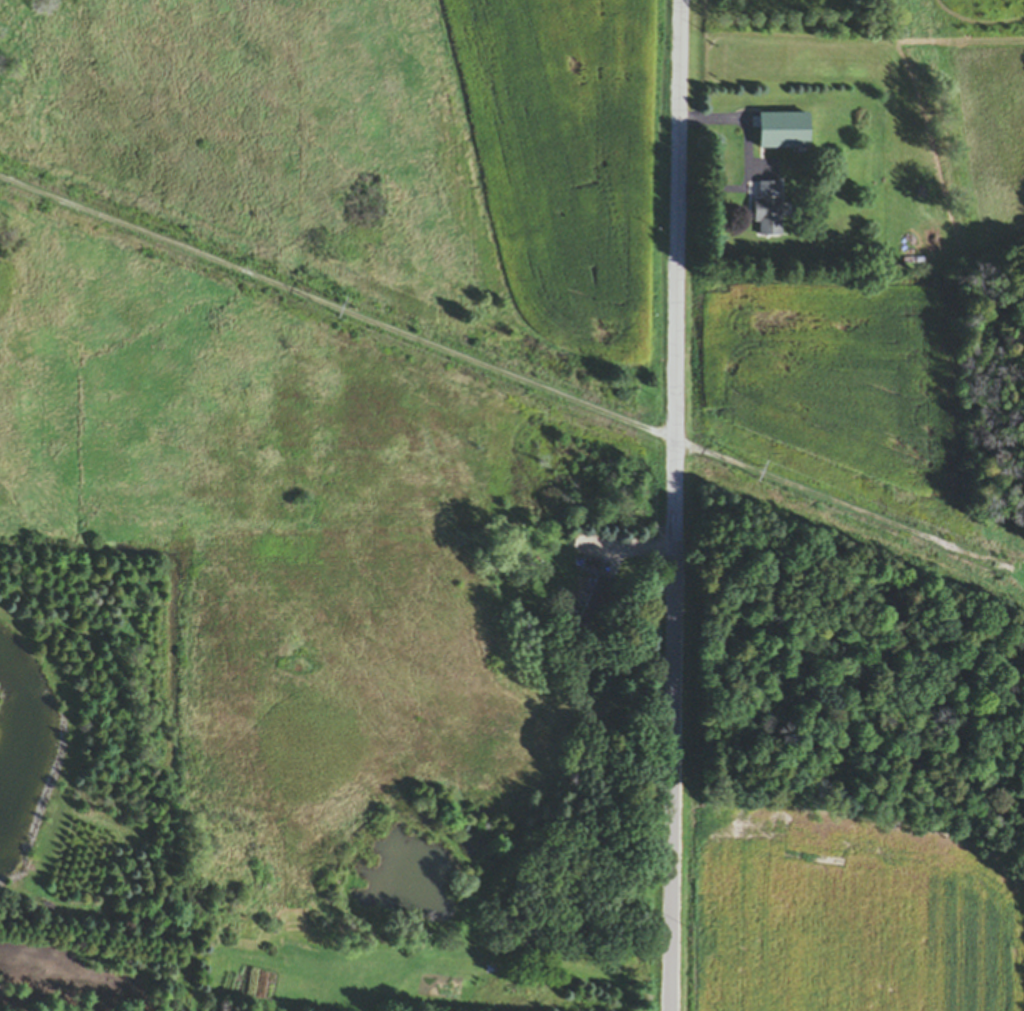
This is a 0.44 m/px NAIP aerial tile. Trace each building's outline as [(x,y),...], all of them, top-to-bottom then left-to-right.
[(760,152),(811,152),(811,116),(760,116),(760,152)] [(755,224),(761,224),(761,239),(782,239),(782,185),(760,185),(760,202),(755,202),(755,224)] [(583,573),(597,577),(600,564),(585,561),(583,573)] [(597,632),(616,583),(598,577),(579,625),(597,632)]
